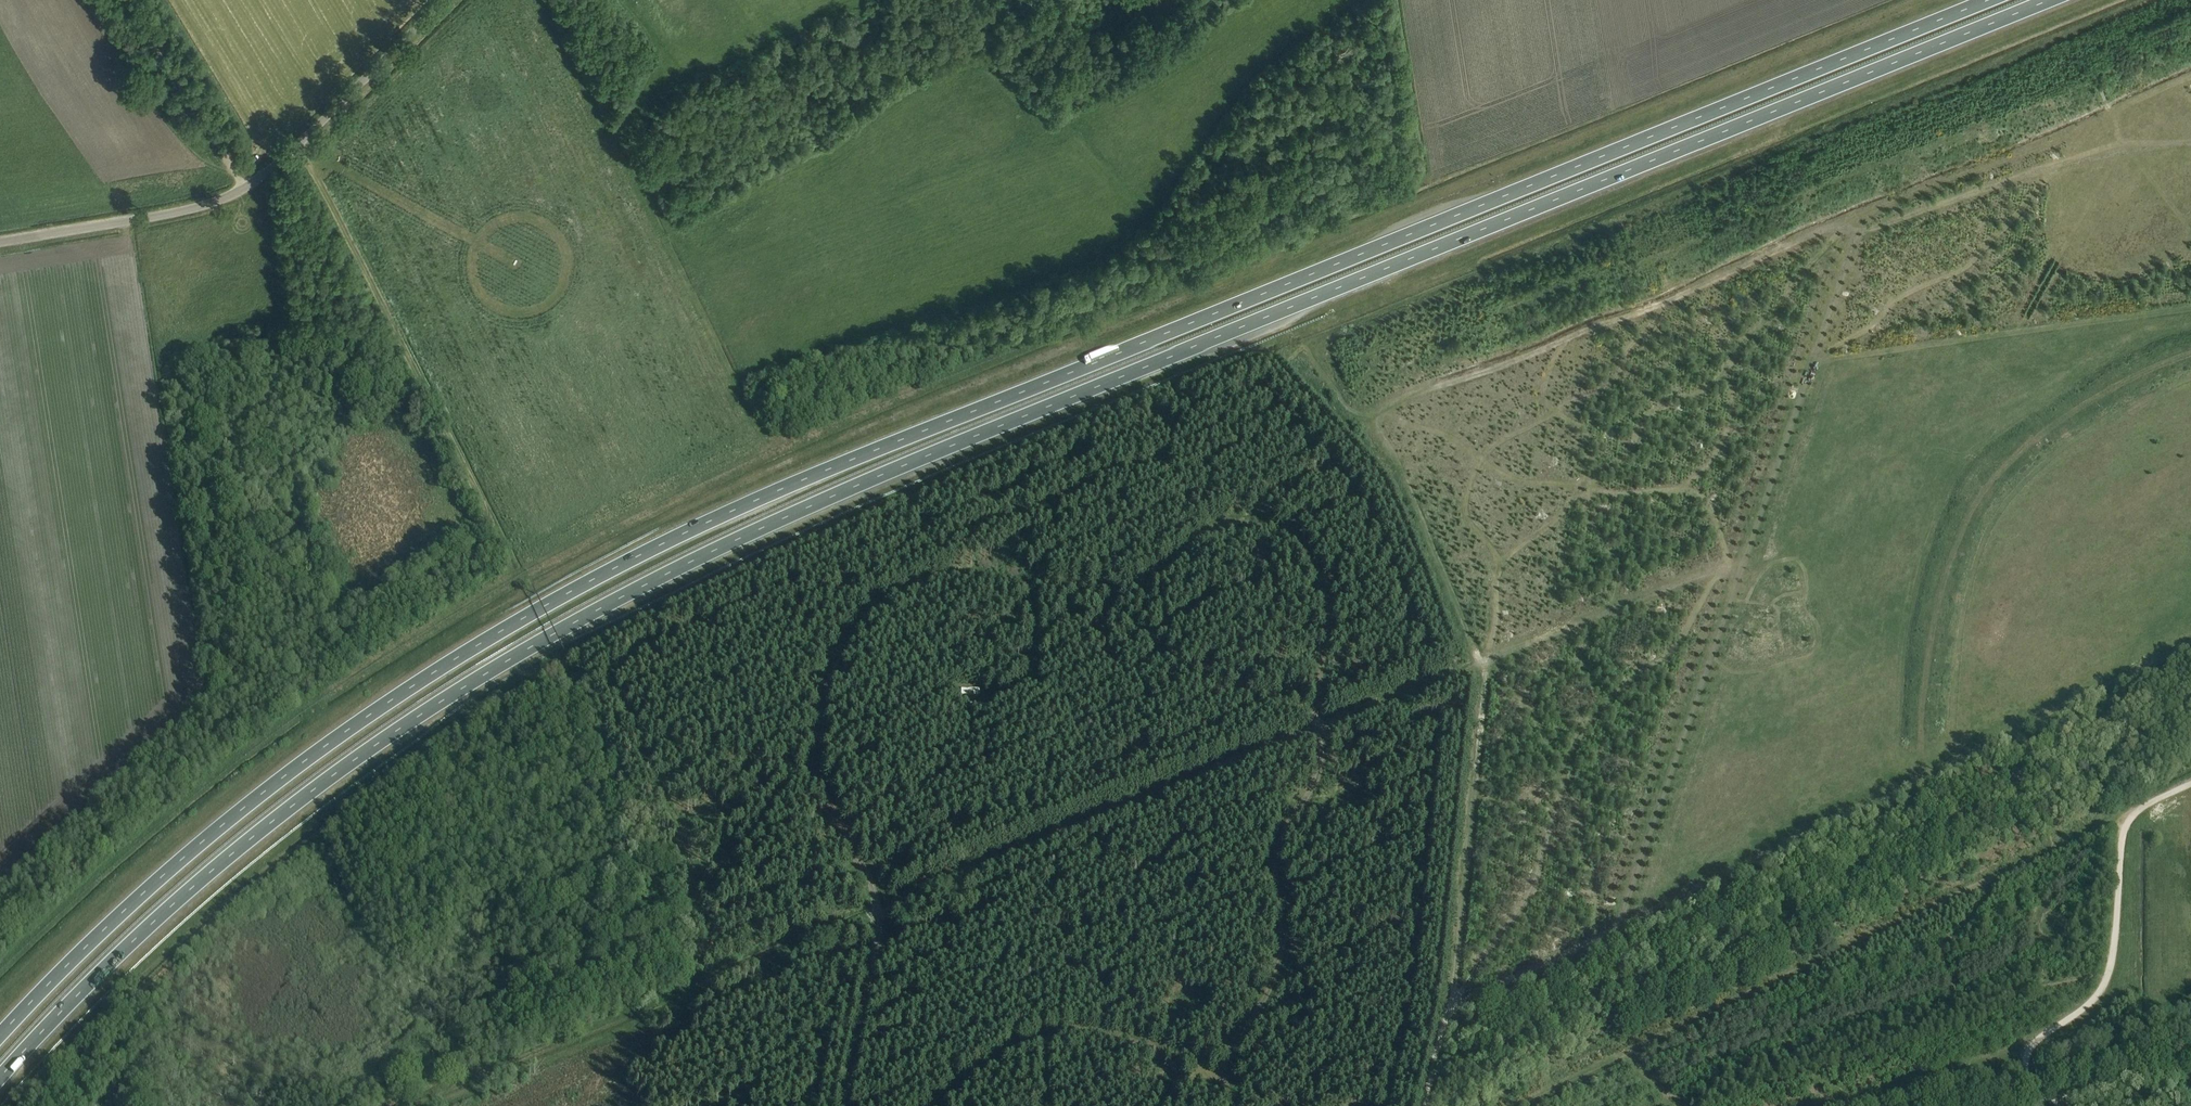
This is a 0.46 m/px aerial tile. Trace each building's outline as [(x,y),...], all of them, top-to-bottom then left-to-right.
[(1807,605),(1810,617),(1819,615),(1816,603),(1807,605)]
